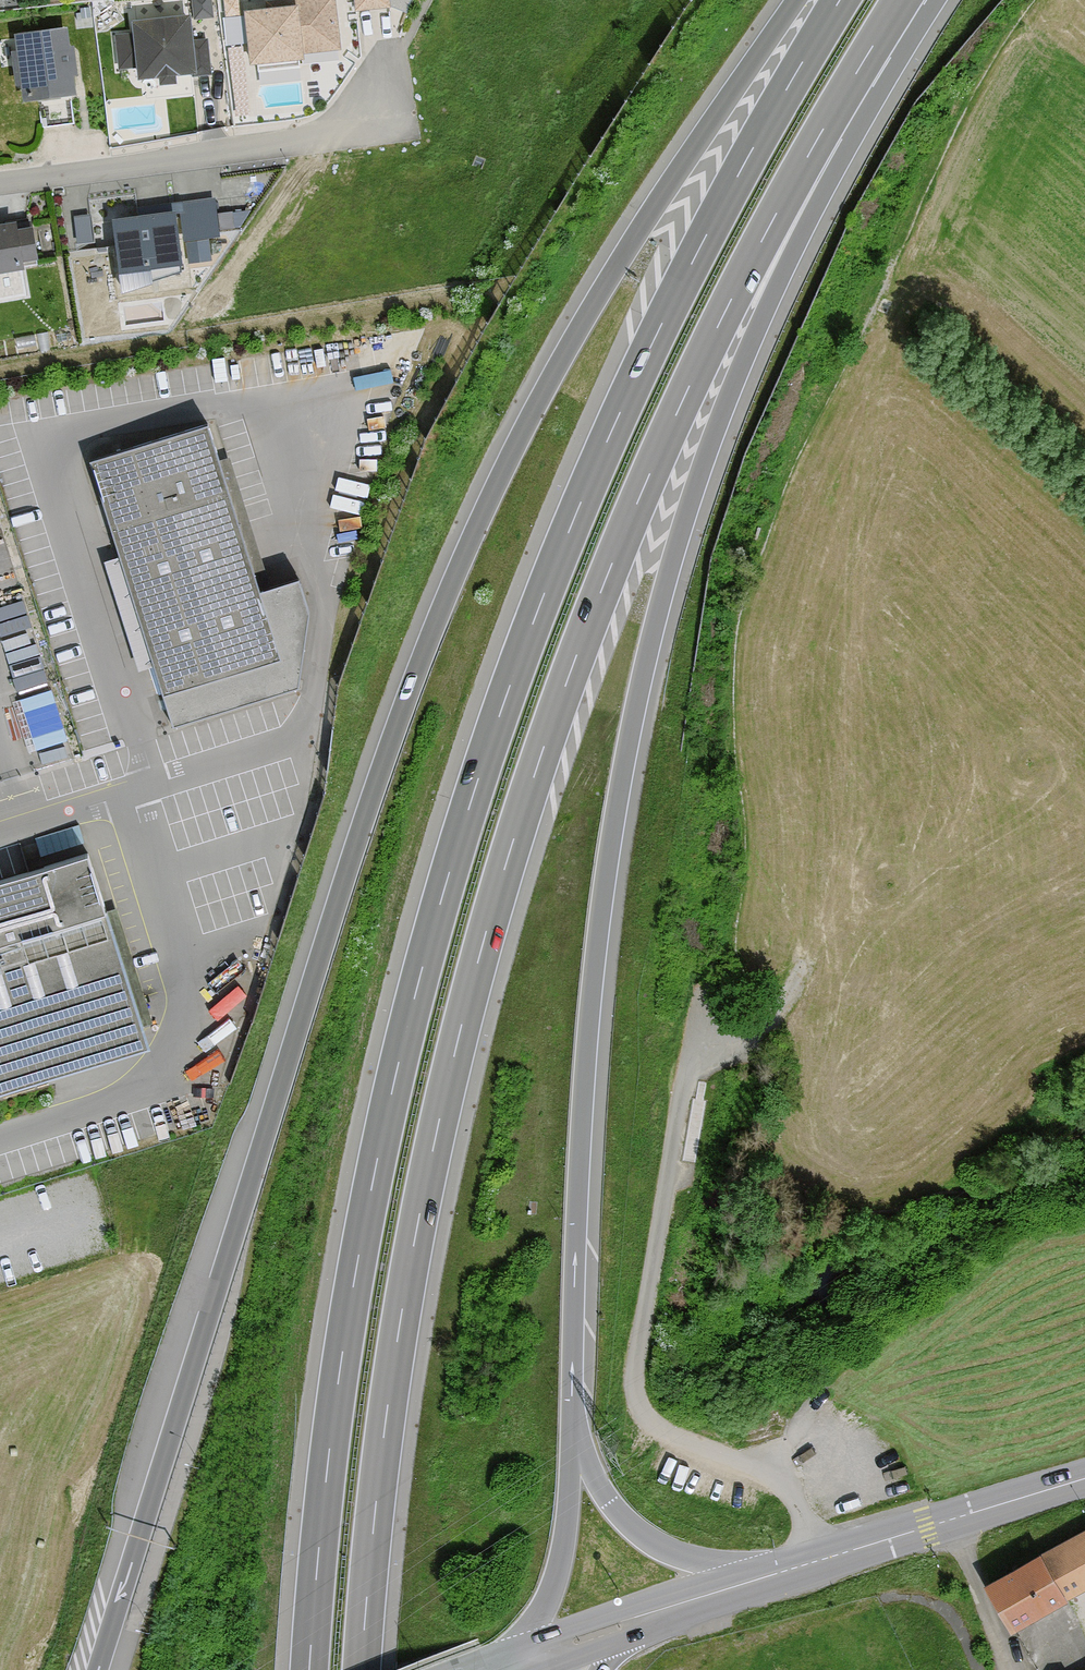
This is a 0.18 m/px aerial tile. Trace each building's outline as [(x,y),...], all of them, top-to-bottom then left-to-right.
[(329,0),(299,0),(285,1),(286,10),(238,15),(243,69),(295,64),(294,58),(334,54),(329,0)] [(385,0),(349,0),(351,15),(386,11),(385,0)] [(235,20),(234,1),(219,2),(220,21),(235,20)] [(182,43),(180,20),(124,25),(124,35),(108,37),(111,71),(128,70),(129,83),(187,78),(187,80),(204,79),(201,42),(182,43)] [(7,91),(31,103),(66,99),(59,32),(6,38),(8,56),(3,56),(7,91)] [(116,213),(142,209),(140,196),(114,200),(116,213)] [(211,236),(206,201),(175,206),(180,240),(211,236)] [(174,271),(166,216),(105,225),(113,280),(174,271)] [(70,222),(73,252),(87,245),(84,220),(70,222)] [(28,264),(24,232),(7,234),(6,229),(0,230),(0,276),(15,274),(14,266),(28,264)] [(271,654),(197,423),(80,461),(154,692),(271,654)] [(76,852),(0,876),(0,1087),(136,1045),(76,852)] [(981,1587),(1007,1633),(1084,1589),(1084,1528),(981,1587)]
